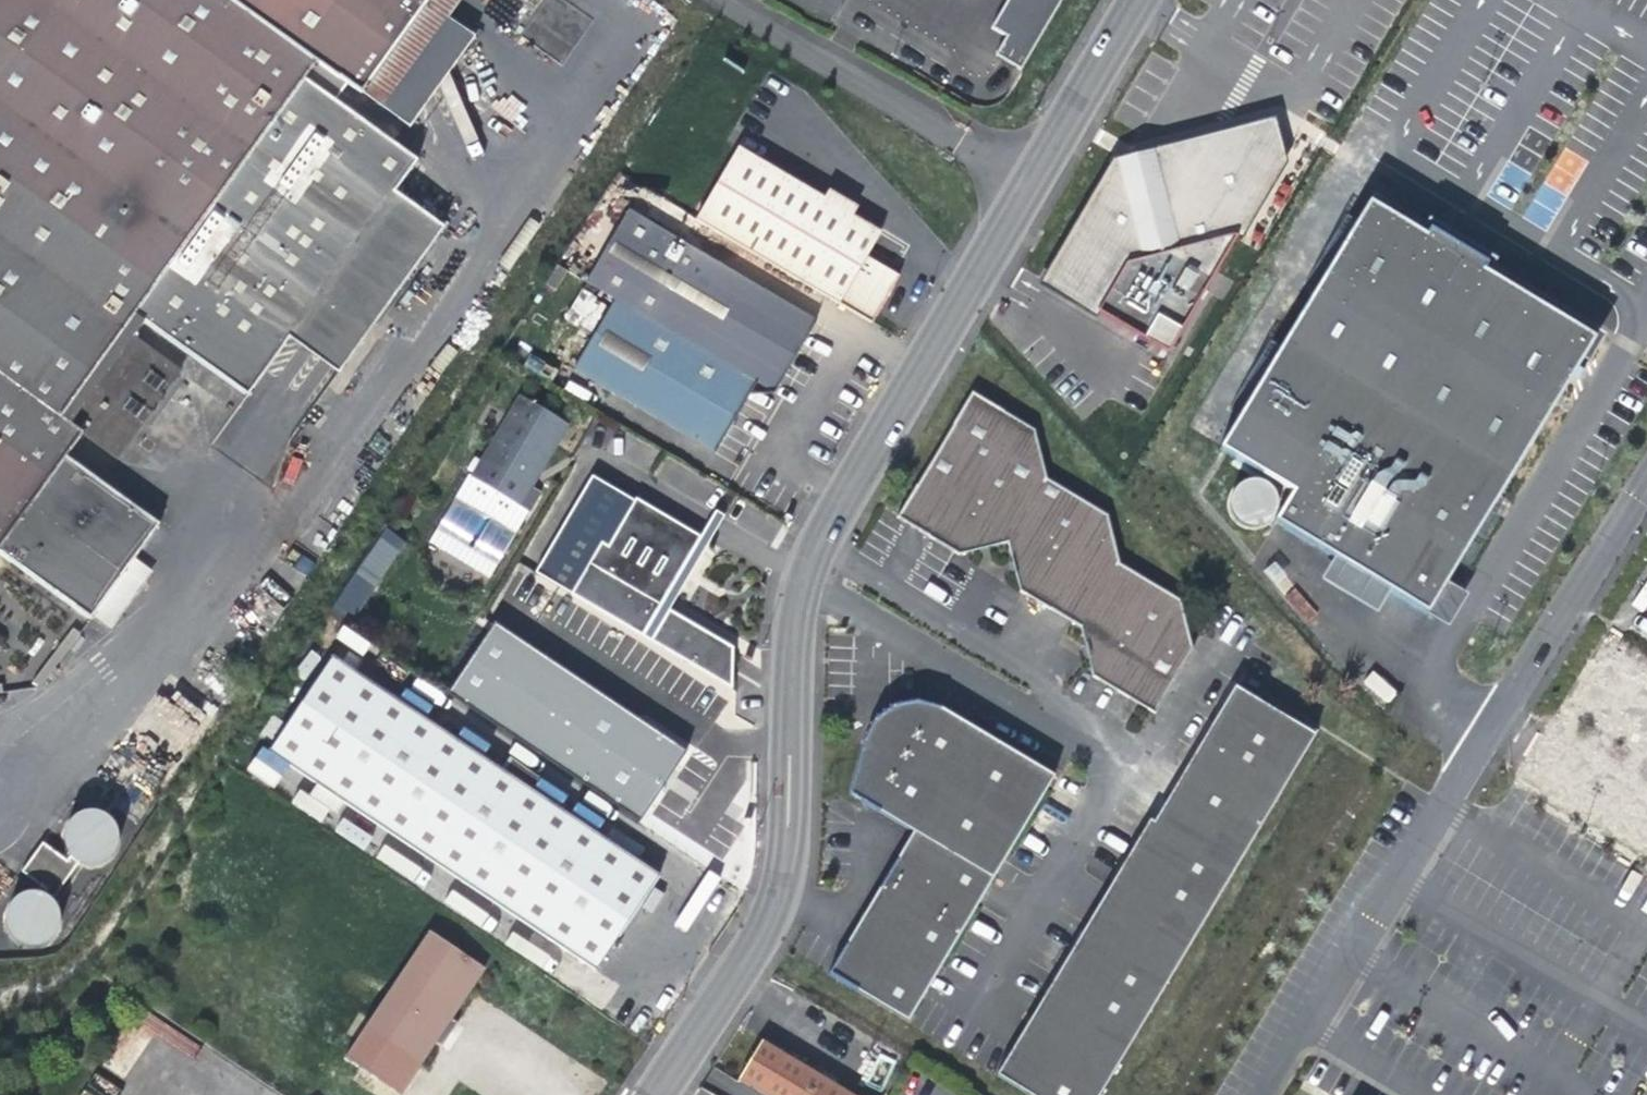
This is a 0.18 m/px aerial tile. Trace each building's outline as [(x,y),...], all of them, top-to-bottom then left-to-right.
[(90,620),(159,525),(66,458),(82,435),(117,460),(180,372),(133,338),(144,323),(247,397),(295,331),(395,193),(417,162),(335,102),(310,84),(322,67),(347,84),(361,94),(429,0),(0,0),(0,556),(90,620)] [(361,94),(410,128),(475,38),(448,20),(462,0),(429,0),(361,94)] [(991,28),(1006,36),(995,55),(1011,64),(1020,69),(1061,0),(1007,0),(991,28)] [(322,67),(310,84),(335,102),(347,84),(322,67)] [(1278,163),(1253,110),(1179,149),(1120,176),(1112,189),(1075,250),(1061,285),(1119,318),(1178,349),(1278,163)] [(1539,200),(1559,209),(1584,157),(1564,147),(1539,200)] [(695,220),(872,324),(888,296),(899,277),(866,257),(880,233),(737,148),(695,220)] [(395,193),(295,331),(344,367),(444,228),(395,193)] [(1423,237),(1367,204),(1218,451),(1290,494),(1273,523),(1426,616),(1593,341),(1481,273),(1485,266),(1427,230),(1423,237)] [(614,299),(756,383),(774,394),(815,323),(627,212),(585,282),(614,299)] [(756,383),(614,299),(592,337),(733,420),(756,383)] [(733,421),(591,337),(569,375),(710,458),(733,421)] [(1034,431),(971,392),(896,518),(958,556),(1007,543),(1019,592),(1080,628),(1092,677),(1154,714),(1193,650),(1180,601),(1119,564),(1107,516),(1047,479),(1034,431)] [(540,492),(530,487),(556,443),(549,439),(560,420),(520,397),(508,417),(515,421),(490,463),(483,459),(472,478),(468,475),(428,542),(489,578),(540,492)] [(560,420),(549,439),(556,443),(567,425),(560,420)] [(635,499),(634,501),(589,477),(564,522),(601,543),(570,595),(642,637),(662,602),(700,537),(635,499)] [(1242,527),(1248,529),(1253,529),(1259,528),(1264,526),(1269,523),(1272,518),(1275,513),(1276,507),(1276,501),(1274,496),(1271,491),(1267,487),(1262,484),(1257,482),(1251,482),(1245,483),(1240,485),(1235,489),(1232,493),(1229,498),(1228,504),(1229,510),(1230,515),(1233,520),(1237,524),(1242,527)] [(642,637),(651,642),(669,610),(724,517),(715,512),(700,537),(662,602),(642,637)] [(601,543),(564,522),(534,573),(570,595),(601,543)] [(357,573),(375,585),(404,543),(384,530),(356,573),(357,573)] [(375,585),(357,573),(331,613),(349,625),(375,585)] [(651,642),(731,689),(732,648),(669,610),(651,642)] [(645,815),(688,745),(492,624),(448,693),(645,815)] [(363,655),(371,642),(342,625),(335,638),(363,655)] [(268,753),(595,971),(625,926),(659,876),(332,657),(268,753)] [(1387,702),(1396,692),(1373,671),(1364,681),(1387,702)] [(1234,687),(1153,823),(1148,820),(996,1076),(1028,1094),(1099,1094),(1315,736),(1234,687)] [(907,1022),(1054,777),(940,709),(916,702),(893,707),(873,720),(862,741),(848,795),(912,833),(828,974),(907,1022)] [(506,762),(531,773),(539,756),(514,744),(506,762)] [(93,811),(90,811),(86,812),(83,813),(79,814),(76,815),(74,818),(71,820),(69,822),(67,825),(65,829),(64,832),(64,835),(63,839),(64,842),(64,846),(65,849),(67,852),(69,856),(67,860),(42,843),(21,872),(46,889),(42,894),(38,893),(34,892),(31,892),(27,893),(24,894),(21,895),(18,896),(15,899),(13,901),(10,904),(8,906),(7,910),(6,913),(5,916),(5,920),(5,923),(6,927),(7,930),(8,933),(10,936),(12,939),(15,941),(17,943),(20,945),(24,946),(27,947),(30,947),(34,947),(37,947),(41,946),(44,945),(47,943),(50,941),(52,939),(54,936),(56,933),(58,930),(59,927),(60,924),(60,920),(60,917),(59,913),(58,910),(57,907),(54,903),(82,865),(86,866),(89,867),(93,867),(96,866),(100,866),(103,864),(106,863),(109,861),(111,858),(114,856),(115,853),(117,850),(118,846),(119,843),(119,839),(119,836),(118,832),(117,829),(116,826),(114,823),(111,820),(109,818),(106,816),(103,814),(100,813),(97,812),(93,811)] [(382,844),(375,857),(420,885),(428,873),(382,844)] [(366,1031),(421,1068),(436,1045),(446,1030),(453,1034),(458,1025),(452,1021),(485,971),(429,934),(366,1031)] [(446,1030),(436,1045),(442,1049),(453,1034),(446,1030)] [(738,1079),(764,1094),(851,1094),(761,1041),(738,1079)]
